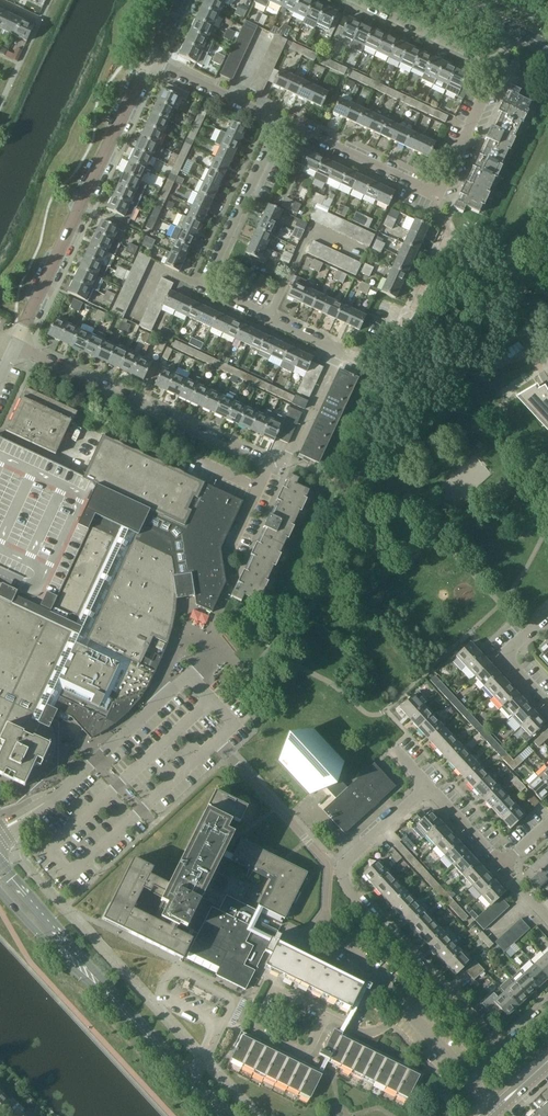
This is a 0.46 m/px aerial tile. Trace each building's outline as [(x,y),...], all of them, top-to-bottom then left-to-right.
[(202,8),(218,16),(224,4),(216,0),(206,0),(204,4),(202,8)] [(299,0),(284,0),(280,8),(293,13),(299,0)] [(293,13),(304,19),(312,2),(308,0),(299,0),(293,13)] [(304,19),(302,23),(314,29),(316,25),(324,7),(316,4),(312,2),(313,2),(312,2),(304,19)] [(245,13),(247,9),(238,5),(236,9),(245,13)] [(10,15),(2,11),(4,8),(0,6),(0,36),(10,15)] [(324,7),(316,25),(327,30),(325,35),(330,38),(341,15),(340,15),(340,16),(336,14),(336,13),(328,9),(328,10),(324,8),(325,8),(324,7)] [(197,19),(196,20),(213,28),(218,16),(202,8),(198,15),(199,15),(197,19)] [(245,13),(236,9),(234,14),(243,18),(245,13)] [(15,36),(23,17),(19,15),(17,18),(10,15),(0,36),(6,38),(9,33),(15,36)] [(262,15),(258,23),(263,26),(267,17),(262,15)] [(27,41),(34,26),(26,22),(28,19),(23,17),(15,36),(27,41)] [(338,28),(333,39),(342,43),(344,38),(351,41),(359,24),(352,21),(348,19),(343,28),(339,26),(338,28)] [(191,32),(207,40),(208,39),(213,28),(196,20),(193,28),(191,32)] [(254,32),(257,26),(245,21),(242,27),(254,32)] [(351,41),(349,47),(361,53),(364,47),(371,30),(364,26),(364,27),(360,25),(360,24),(359,24),(351,41)] [(286,25),(282,34),(287,37),(292,28),(286,25)] [(251,38),(254,32),(242,27),(240,33),(251,38)] [(227,29),(225,33),(234,37),(236,33),(227,29)] [(371,30),(364,47),(375,52),(383,35),(376,32),(372,30),(371,30)] [(185,43),(185,44),(208,54),(214,41),(208,39),(207,40),(191,32),(187,39),(188,40),(186,43),(185,43)] [(232,42),(234,37),(225,33),(223,38),(232,42)] [(249,44),(251,38),(240,33),(237,39),(249,44)] [(287,40),(274,35),(272,41),(284,46),(287,40)] [(383,35),(375,52),(387,58),(395,41),(388,38),(384,36),(383,35)] [(246,50),(249,44),(237,39),(234,45),(246,50)] [(284,46),(272,41),(269,47),(281,52),(284,46)] [(395,41),(387,58),(399,63),(407,46),(400,43),(399,43),(395,41)] [(293,43),(290,50),(295,52),(298,46),(293,43)] [(182,52),(180,56),(202,66),(208,54),(185,44),(182,52)] [(246,50),(234,45),(231,51),(243,56),(246,50)] [(298,46),(295,52),(301,55),(304,49),(298,46)] [(407,46),(399,63),(411,69),(419,52),(411,48),(411,49),(407,47),(407,46)] [(281,52),(269,47),(266,53),(278,58),(281,52)] [(17,48),(12,58),(17,61),(22,51),(17,48)] [(304,49),(301,55),(307,58),(310,52),(304,49)] [(240,62),(243,56),(231,51),(228,57),(240,62)] [(310,52),(307,58),(308,58),(310,59),(313,61),(314,58),(316,54),(310,52)] [(419,52),(411,69),(423,74),(431,57),(423,54),(419,52)] [(216,53),(214,57),(222,61),(224,56),(216,53)] [(278,58),(266,53),(263,59),(275,64),(278,58)] [(314,58),(313,61),(319,63),(320,61),(322,57),(316,54),(314,58)] [(222,61),(214,57),(212,61),(220,65),(222,61)] [(237,68),(240,62),(228,57),(226,63),(237,68)] [(320,61),(319,63),(325,66),(328,60),(322,57),(320,61)] [(423,74),(421,79),(433,85),(435,80),(443,63),(435,59),(435,60),(431,58),(431,57),(423,74)] [(275,64),(263,59),(260,64),(273,70),(273,69),(275,64)] [(328,60),(325,66),(331,69),(334,63),(328,60)] [(235,74),(237,68),(226,63),(223,69),(235,74)] [(334,63),(331,69),(337,72),(340,66),(334,63)] [(435,80),(433,85),(445,90),(447,85),(455,68),(447,65),(443,64),(443,63),(435,80)] [(273,70),(260,64),(258,70),(270,76),(273,70)] [(340,66),(337,72),(344,75),(347,69),(340,66)] [(447,85),(445,90),(457,96),(459,92),(464,95),(470,83),(464,80),(465,79),(467,74),(459,71),(455,69),(455,68),(447,85)] [(235,74),(223,69),(220,75),(232,80),(235,74)] [(285,90),(292,76),(280,70),(279,72),(273,69),(273,70),(270,76),(268,81),(273,84),(285,90)] [(270,76),(258,70),(255,76),(267,82),(268,81),(270,76)] [(352,71),(349,78),(355,81),(358,74),(352,71)] [(358,74),(355,81),(361,83),(364,77),(358,74)] [(267,82),(255,76),(252,82),(264,88),(267,82)] [(292,76),(285,90),(297,95),(304,82),(292,76)] [(364,77),(361,83),(367,86),(370,80),(364,77)] [(370,80),(367,86),(373,89),(376,83),(370,80)] [(264,88),(252,82),(249,89),(261,94),(264,88)] [(309,101),(316,87),(304,82),(297,95),(309,101)] [(376,83),(373,89),(379,92),(382,85),(376,83)] [(161,98),(159,102),(175,110),(180,98),(187,102),(190,95),(169,85),(166,91),(164,90),(160,98),(161,98)] [(382,85),(379,92),(385,94),(388,88),(382,85)] [(478,214),(491,186),(530,103),(517,97),(520,91),(510,86),(452,209),(462,214),(465,208),(478,214)] [(328,93),(316,87),(309,101),(321,107),(328,93)] [(388,88),(385,94),(391,97),(394,91),(388,88)] [(394,91),(391,97),(397,100),(400,94),(394,91)] [(400,94),(397,100),(403,103),(406,97),(400,94)] [(406,97),(403,103),(409,106),(412,100),(406,97)] [(345,118),(351,104),(339,98),(333,112),(345,118)] [(412,100),(409,106),(415,109),(418,102),(412,100)] [(155,110),(153,114),(169,122),(175,110),(159,102),(158,102),(155,110)] [(418,102),(415,109),(420,111),(423,105),(418,102)] [(357,124),(363,110),(351,104),(345,118),(357,124)] [(423,105),(420,111),(427,114),(430,108),(423,105)] [(205,117),(208,111),(201,108),(199,114),(205,117)] [(430,108),(427,114),(433,117),(436,111),(430,108)] [(369,129),(375,115),(363,110),(357,124),(369,129)] [(436,111),(433,117),(438,120),(441,113),(436,111)] [(441,113),(438,120),(445,123),(448,117),(441,113)] [(149,122),(147,126),(163,134),(169,122),(153,114),(149,122)] [(202,123),(205,117),(199,114),(196,120),(202,123)] [(380,135),(387,121),(375,115),(369,129),(380,135)] [(199,129),(202,123),(196,120),(193,126),(199,129)] [(392,141),(399,127),(387,121),(380,135),(392,141)] [(246,129),(232,122),(227,134),(240,141),(246,129)] [(143,134),(142,138),(158,145),(163,134),(147,126),(143,134)] [(197,134),(199,129),(193,126),(191,131),(197,134)] [(404,146),(411,132),(399,127),(392,141),(404,146)] [(194,141),(197,134),(191,131),(188,138),(194,141)] [(235,153),(240,141),(227,134),(226,134),(221,132),(215,143),(221,146),(235,153)] [(416,152),(423,138),(411,132),(404,146),(416,152)] [(138,146),(136,149),(152,157),(156,159),(158,160),(164,148),(158,145),(142,138),(138,146)] [(191,146),(194,141),(188,138),(185,144),(191,146)] [(428,157),(435,143),(423,138),(416,152),(428,157)] [(188,153),(191,146),(185,144),(182,150),(188,153)] [(229,165),(235,153),(221,146),(215,158),(229,165)] [(299,148),(292,162),(304,167),(311,153),(300,148),(299,148)] [(132,158),(131,161),(147,169),(151,171),(153,166),(156,159),(152,157),(136,149),(132,158)] [(185,158),(188,153),(182,150),(179,155),(185,158)] [(311,153),(304,167),(316,173),(323,159),(311,153)] [(183,165),(185,158),(179,155),(176,162),(183,165)] [(189,158),(183,170),(189,173),(195,160),(189,158)] [(224,177),(229,165),(215,158),(210,170),(224,177)] [(316,173),(313,179),(325,184),(326,184),(335,164),(323,159),(316,173)] [(126,170),(125,173),(141,181),(147,184),(153,172),(151,171),(147,169),(131,161),(130,161),(126,170)] [(180,171),(183,165),(176,162),(174,168),(180,171)] [(335,164),(326,184),(338,189),(340,184),(347,170),(335,164)] [(177,177),(180,171),(174,168),(171,174),(177,177)] [(218,189),(224,177),(210,170),(204,182),(218,189)] [(347,170),(340,184),(352,190),(358,176),(347,170)] [(121,181),(119,185),(135,193),(141,196),(147,184),(146,183),(141,181),(125,173),(121,181)] [(174,182),(177,177),(171,174),(168,180),(174,182)] [(178,176),(175,182),(182,185),(184,180),(178,176)] [(358,176),(352,190),(364,195),(370,181),(358,176)] [(171,188),(174,182),(168,180),(165,186),(171,188)] [(370,181),(364,195),(376,201),(382,187),(370,181)] [(212,201),(218,189),(204,182),(198,194),(212,201)] [(115,193),(113,197),(136,208),(141,196),(135,193),(119,185),(115,193)] [(169,195),(171,188),(165,186),(162,192),(169,195)] [(382,187),(376,201),(388,206),(394,192),(382,187)] [(166,200),(169,195),(162,192),(160,198),(166,200)] [(316,204),(320,195),(316,193),(311,202),(316,204)] [(207,213),(212,201),(198,194),(193,206),(207,213)] [(325,197),(320,195),(316,204),(320,206),(325,197)] [(324,205),(330,207),(333,198),(327,196),(324,205)] [(109,205),(107,210),(116,214),(114,219),(127,225),(136,208),(113,197),(109,205)] [(163,206),(166,200),(160,198),(157,203),(163,206)] [(285,208),(289,199),(284,198),(280,206),(285,208)] [(293,201),(289,199),(285,208),(289,210),(293,201)] [(160,212),(163,206),(157,203),(154,209),(160,212)] [(340,215),(344,206),(339,204),(335,213),(340,215)] [(268,205),(263,217),(276,223),(282,211),(279,210),(268,205)] [(201,225),(207,213),(193,206),(187,218),(201,225)] [(348,208),(344,206),(340,215),(344,217),(348,208)] [(315,222),(320,210),(314,207),(309,219),(315,222)] [(391,208),(387,216),(396,220),(400,212),(391,208)] [(157,219),(160,212),(154,209),(151,216),(157,219)] [(321,224),(326,212),(320,210),(315,222),(321,224)] [(327,227),(332,215),(326,212),(321,224),(327,227)] [(333,230),(338,218),(332,215),(327,227),(333,230)] [(363,226),(368,217),(363,215),(359,224),(363,226)] [(155,224),(157,219),(151,216),(149,221),(155,224)] [(201,225),(187,218),(182,216),(177,228),(195,236),(201,225)] [(387,216),(385,221),(394,225),(396,220),(387,216)] [(263,217),(257,229),(270,235),(276,238),(279,232),(282,226),(276,223),(263,217)] [(372,219),(368,217),(363,226),(368,228),(372,219)] [(339,233),(344,221),(338,218),(333,230),(339,233)] [(98,229),(97,233),(113,241),(119,229),(124,232),(127,227),(113,220),(111,225),(102,221),(98,229)] [(423,238),(428,226),(415,220),(409,232),(423,238)] [(152,230),(155,224),(149,221),(146,228),(152,230)] [(344,236),(350,224),(344,221),(339,233),(344,236)] [(385,221),(383,225),(392,229),(394,225),(385,221)] [(350,238),(356,226),(350,224),(344,236),(350,238)] [(356,241),(362,229),(356,226),(350,238),(356,241)] [(190,248),(195,236),(177,228),(176,227),(170,239),(176,242),(190,248)] [(295,227),(293,231),(301,235),(303,231),(295,227)] [(257,229),(251,241),(265,247),(270,235),(257,229)] [(362,244),(368,232),(362,229),(356,241),(362,244)] [(299,240),(301,235),(293,231),(291,236),(299,240)] [(374,235),(368,232),(362,244),(368,247),(374,235)] [(417,250),(423,238),(409,232),(403,244),(417,250)] [(113,241),(97,233),(96,233),(93,241),(91,245),(113,256),(119,243),(113,241)] [(146,237),(144,242),(153,246),(155,241),(146,237)] [(376,240),(374,244),(383,249),(385,244),(382,243),(376,240)] [(251,241),(245,253),(253,256),(259,259),(265,247),(251,241)] [(313,256),(319,244),(313,241),(307,253),(313,256)] [(151,250),(153,246),(144,242),(142,246),(151,250)] [(184,260),(190,248),(176,242),(170,254),(184,260)] [(129,243),(127,247),(136,251),(138,247),(129,243)] [(319,258),(325,246),(319,244),(313,256),(319,258)] [(374,244),(372,249),(381,253),(383,249),(374,244)] [(412,262),(417,250),(403,244),(398,256),(412,262)] [(113,256),(91,245),(87,253),(86,257),(108,267),(113,256)] [(325,261),(331,249),(325,246),(319,258),(325,261)] [(134,256),(136,251),(127,247),(125,252),(134,256)] [(331,264),(337,252),(331,249),(325,261),(331,264)] [(290,259),(292,255),(284,251),(282,255),(290,259)] [(178,272),(184,260),(170,254),(167,252),(165,257),(168,259),(165,266),(178,272)] [(337,267),(343,255),(337,252),(331,264),(337,267)] [(148,264),(151,258),(139,253),(136,259),(148,264)] [(288,264),(290,259),(282,255),(280,260),(288,264)] [(343,269),(349,258),(343,255),(337,267),(343,269)] [(406,274),(412,262),(398,256),(392,268),(406,274)] [(108,267),(86,257),(85,257),(82,265),(80,268),(102,279),(108,267)] [(355,260),(349,258),(343,269),(349,272),(355,260)] [(145,270),(148,264),(136,259),(133,265),(145,270)] [(314,270),(318,262),(314,260),(310,268),(314,270)] [(361,263),(355,260),(349,272),(355,275),(361,263)] [(322,264),(318,262),(314,270),(319,272),(322,264)] [(364,264),(362,268),(371,272),(373,268),(364,264)] [(142,276),(145,270),(133,265),(130,271),(142,276)] [(118,267),(116,271),(125,275),(127,271),(118,267)] [(102,279),(80,268),(76,277),(75,280),(93,289),(97,291),(102,279)] [(369,277),(371,272),(362,268),(360,273),(369,277)] [(401,286),(406,274),(392,268),(387,280),(401,286)] [(125,275),(116,271),(114,276),(122,280),(125,275)] [(139,282),(142,276),(130,271),(128,277),(139,282)] [(338,281),(342,273),(337,271),(333,279),(338,281)] [(346,275),(342,273),(338,281),(342,283),(346,275)] [(137,288),(139,282),(128,277),(125,283),(137,288)] [(299,302),(306,288),(309,282),(296,277),(287,296),(299,302)] [(170,290),(173,283),(161,278),(158,284),(170,290)] [(93,289),(75,280),(74,280),(71,288),(69,293),(87,301),(93,289)] [(395,298),(401,286),(387,280),(381,291),(395,298)] [(362,292),(366,284),(361,282),(358,290),(362,292)] [(134,294),(137,288),(125,283),(122,289),(134,294)] [(168,295),(170,291),(170,290),(158,284),(155,290),(168,295)] [(366,294),(370,286),(366,284),(362,292),(366,294)] [(311,308),(318,294),(306,288),(299,302),(311,308)] [(131,300),(134,294),(122,289),(119,295),(131,300)] [(107,290),(105,294),(114,299),(116,294),(107,290)] [(165,301),(168,295),(155,290),(153,296),(165,301)] [(175,311),(181,297),(170,291),(168,295),(165,301),(163,305),(175,311)] [(111,303),(114,299),(105,294),(103,299),(111,303)] [(323,313),(330,299),(318,294),(311,308),(323,313)] [(128,306),(131,300),(119,295),(116,301),(128,306)] [(163,305),(165,301),(153,296),(150,302),(162,307),(163,305)] [(193,303),(181,297),(175,311),(187,316),(193,303)] [(74,310),(78,301),(74,299),(70,308),(74,310)] [(335,319),(342,305),(330,299),(323,313),(335,319)] [(82,303),(78,301),(74,310),(78,312),(82,303)] [(125,312),(128,306),(116,301),(113,307),(125,312)] [(159,313),(162,307),(150,302),(147,308),(159,313)] [(205,308),(193,303),(187,316),(199,322),(205,308)] [(347,324),(354,311),(342,305),(335,319),(347,324)] [(125,312),(113,307),(111,313),(122,318),(125,312)] [(156,319),(159,313),(147,308),(144,314),(156,319)] [(211,327),(217,314),(205,308),(199,322),(211,327)] [(98,321),(102,312),(97,310),(93,319),(98,321)] [(359,330),(366,316),(354,311),(347,324),(359,330)] [(106,314),(102,312),(98,321),(102,323),(106,314)] [(153,325),(156,319),(144,314),(141,320),(153,325)] [(223,333),(229,319),(217,314),(211,327),(223,333)] [(60,340),(67,324),(55,319),(48,335),(55,339),(56,338),(60,340)] [(235,339),(241,325),(229,319),(223,333),(235,339)] [(151,331),(153,325),(141,320),(139,326),(151,331)] [(122,332),(126,323),(122,321),(118,330),(122,332)] [(130,326),(126,323),(122,332),(126,334),(130,326)] [(60,340),(60,341),(67,344),(72,346),(79,330),(67,324),(60,340)] [(253,330),(241,325),(235,339),(247,344),(253,330)] [(163,337),(167,328),(163,326),(158,335),(163,337)] [(167,339),(172,330),(167,328),(163,337),(167,339)] [(72,346),(80,350),(83,351),(91,335),(79,330),(72,346)] [(83,351),(83,352),(92,355),(95,357),(103,341),(105,336),(93,330),(91,335),(83,351)] [(265,336),(253,330),(247,344),(259,350),(265,336)] [(145,343),(150,334),(145,332),(141,341),(145,343)] [(150,345),(154,336),(150,334),(145,343),(150,345)] [(271,355),(277,342),(265,336),(259,350),(271,355)] [(191,338),(188,344),(200,349),(203,343),(191,338)] [(161,353),(166,342),(161,340),(156,350),(161,353)] [(95,357),(104,361),(108,363),(115,346),(103,341),(95,357)] [(179,350),(182,344),(176,341),(173,347),(179,350)] [(282,361),(289,347),(277,342),(271,355),(282,361)] [(146,345),(142,353),(146,355),(150,347),(146,345)] [(108,363),(107,363),(115,367),(116,366),(119,368),(127,352),(115,346),(108,363)] [(191,356),(194,350),(187,346),(184,352),(191,356)] [(167,360),(172,350),(167,347),(162,358),(167,360)] [(294,366),(301,353),(289,347),(282,361),(280,367),(292,372),(294,366)] [(119,368),(127,372),(128,372),(131,374),(139,357),(127,352),(119,368)] [(203,361),(205,355),(199,352),(196,358),(203,361)] [(311,362),(313,358),(301,353),(294,366),(306,372),(308,368),(311,362)] [(131,374),(143,379),(151,363),(139,357),(131,374)] [(215,367),(218,361),(211,358),(208,364),(215,367)] [(320,373),(323,367),(311,362),(308,368),(320,373)] [(227,372),(229,366),(223,363),(220,369),(227,372)] [(166,390),(174,374),(162,368),(154,385),(162,389),(163,388),(166,390)] [(317,379),(320,373),(308,368),(306,372),(305,374),(317,379)] [(239,378),(242,372),(234,369),(231,375),(239,378)] [(315,462),(321,449),(355,377),(341,370),(301,456),(315,462)] [(244,380),(247,374),(242,372),(239,378),(244,380)] [(178,396),(186,379),(174,374),(166,390),(174,394),(175,394),(178,396)] [(251,383),(253,377),(247,374),(244,380),(251,383)] [(314,385),(317,379),(305,374),(303,380),(314,385)] [(190,401),(197,385),(200,379),(195,376),(193,382),(186,379),(178,396),(186,400),(190,401)] [(256,386),(259,380),(253,377),(251,383),(256,386)] [(262,389),(265,383),(259,380),(256,386),(262,389)] [(312,391),(314,385),(303,380),(300,386),(312,391)] [(268,391),(271,385),(265,383),(262,389),(268,391)] [(202,407),(210,390),(197,385),(190,401),(189,401),(198,406),(198,405),(202,407)] [(274,395),(277,389),(271,385),(268,391),(274,395)] [(309,397),(312,391),(300,386),(297,392),(309,397)] [(547,386),(540,390),(537,386),(522,395),(522,396),(523,395),(531,409),(534,408),(543,422),(546,420),(547,424),(547,388),(547,386)] [(26,390),(24,389),(17,403),(19,404),(17,409),(15,408),(11,418),(12,418),(6,431),(55,455),(62,441),(63,442),(77,413),(75,413),(75,412),(73,411),(74,410),(67,407),(66,408),(64,407),(64,406),(52,400),(52,401),(49,400),(50,399),(38,393),(38,395),(35,393),(36,392),(28,389),(28,390),(26,389),(26,390)] [(280,397),(283,391),(277,389),(274,395),(280,397)] [(214,412),(222,396),(210,390),(202,407),(210,411),(214,412)] [(226,418),(233,402),(236,396),(224,390),(222,396),(214,412),(214,413),(222,417),(226,418)] [(286,400),(289,394),(283,391),(280,397),(286,400)] [(292,403),(295,397),(289,394),(286,400),(292,403)] [(295,396),(295,397),(292,403),(304,409),(307,401),(295,396)] [(238,424),(246,407),(233,402),(226,418),(234,422),(238,424)] [(249,429),(257,413),(246,407),(238,424),(246,428),(246,427),(249,429)] [(289,407),(287,413),(299,419),(302,413),(289,407)] [(262,435),(272,413),(267,410),(265,416),(257,413),(249,429),(258,434),(258,433),(262,435)] [(274,440),(275,437),(278,431),(281,425),(284,419),(284,418),(272,413),(262,435),(261,435),(270,439),(274,440)] [(287,413),(284,418),(284,419),(296,425),(299,419),(287,413)] [(296,425),(284,419),(281,425),(293,431),(296,425)] [(293,431),(281,425),(278,431),(290,437),(293,431)] [(290,437),(278,431),(275,437),(287,443),(290,437)] [(1,776),(3,776),(12,781),(25,787),(36,781),(45,773),(51,763),(55,751),(55,739),(52,727),(50,726),(57,712),(57,711),(71,717),(82,730),(90,739),(100,734),(115,724),(128,712),(139,700),(148,687),(155,672),(162,658),(154,654),(151,661),(144,658),(153,638),(167,644),(168,643),(172,628),(175,612),(176,600),(195,598),(196,605),(212,613),(226,582),(225,575),(224,572),(221,549),(221,548),(222,545),(243,502),(204,484),(204,483),(203,483),(106,438),(103,437),(103,436),(102,435),(87,469),(83,477),(0,438),(0,775),(1,776)] [(299,479),(288,475),(230,596),(241,601),(243,595),(256,602),(309,491),(296,485),(299,479)] [(190,616),(206,623),(210,615),(194,607),(190,616)] [(238,648),(226,633),(223,636),(235,650),(238,648)] [(540,650),(543,654),(540,657),(547,665),(547,642),(540,650)] [(456,656),(465,666),(479,653),(470,643),(456,656)] [(489,663),(479,653),(465,666),(474,676),(489,663)] [(498,673),(489,663),(474,676),(483,686),(498,673)] [(507,683),(498,673),(483,686),(493,697),(507,683)] [(439,681),(435,676),(430,680),(435,685),(439,681)] [(445,686),(439,681),(435,685),(440,691),(445,686)] [(516,693),(507,683),(493,697),(502,706),(516,693)] [(449,692),(445,686),(440,691),(444,696),(449,692)] [(409,717),(422,705),(427,701),(418,691),(399,708),(405,715),(406,714),(409,717)] [(449,701),(454,697),(449,692),(444,696),(449,701)] [(526,703),(516,693),(502,706),(511,717),(526,703)] [(453,706),(458,701),(454,697),(449,701),(453,706)] [(463,706),(458,701),(453,706),(458,711),(463,706)] [(535,713),(526,703),(511,717),(521,727),(535,713)] [(418,729),(432,715),(422,705),(409,717),(412,721),(411,722),(418,729)] [(463,716),(467,711),(463,706),(458,711),(463,716)] [(467,721),(472,716),(467,711),(463,716),(467,721)] [(432,715),(418,729),(424,735),(425,734),(428,738),(441,725),(444,722),(440,718),(435,712),(432,715)] [(544,723),(535,713),(521,727),(525,732),(521,737),(526,743),(531,738),(530,736),(544,723)] [(477,721),(472,716),(467,721),(472,726),(477,721)] [(481,726),(477,721),(472,726),(476,731),(481,726)] [(436,749),(450,735),(441,725),(428,738),(431,741),(430,742),(436,749)] [(481,736),(486,732),(481,726),(476,731),(481,736)] [(547,738),(547,729),(539,738),(543,742),(547,738)] [(395,786),(374,763),(347,788),(336,775),(339,772),(338,770),(341,767),(340,766),(343,763),(312,730),(310,731),(304,732),(301,736),(299,734),(295,738),(293,736),(289,740),(290,742),(286,746),(288,747),(284,751),(286,753),(282,756),(282,757),(281,759),(311,792),(314,790),(315,791),(319,787),(320,789),(324,786),(325,788),(326,787),(335,798),(322,810),(344,833),(395,786)] [(486,741),(491,736),(486,732),(481,736),(486,741)] [(446,758),(459,745),(450,735),(436,749),(442,756),(443,755),(446,758)] [(490,746),(495,741),(491,736),(486,741),(490,746)] [(543,742),(539,738),(534,742),(538,747),(543,742)] [(500,746),(495,741),(490,746),(495,751),(500,746)] [(121,758),(129,751),(124,745),(116,753),(121,758)] [(454,769),(469,755),(459,745),(446,758),(449,761),(448,762),(454,769)] [(499,756),(504,751),(500,746),(495,751),(499,756)] [(509,756),(504,751),(499,756),(504,761),(509,756)] [(465,778),(478,765),(469,755),(454,769),(461,776),(462,775),(465,778)] [(509,766),(514,762),(513,761),(509,756),(504,761),(509,766)] [(519,756),(513,761),(514,762),(518,766),(524,761),(519,756)] [(518,766),(514,762),(509,766),(513,771),(518,766)] [(473,789),(487,776),(478,765),(465,778),(468,781),(467,782),(473,789)] [(547,768),(538,777),(547,788),(547,768)] [(484,798),(497,786),(487,776),(473,789),(480,796),(481,795),(484,798)] [(520,783),(515,777),(511,782),(516,787),(520,783)] [(547,794),(547,788),(538,777),(528,787),(541,801),(547,794)] [(525,787),(520,783),(516,787),(520,792),(525,787)] [(492,809),(506,796),(497,786),(484,798),(487,801),(485,802),(492,809)] [(253,918),(257,911),(227,895),(221,907),(202,898),(204,895),(233,835),(226,831),(232,819),(239,823),(247,808),(215,792),(207,807),(217,812),(216,815),(206,810),(168,886),(150,876),(153,869),(133,859),(103,920),(182,960),(192,940),(173,930),(176,924),(198,934),(189,952),(219,968),(215,975),(245,990),(264,953),(265,952),(267,953),(277,934),(278,931),(278,930),(274,938),(253,927),(257,920),(253,918)] [(525,797),(534,807),(539,803),(530,793),(525,797)] [(502,818),(515,805),(506,796),(492,809),(498,816),(499,814),(502,818)] [(510,829),(524,816),(515,805),(502,818),(505,821),(504,822),(510,829)] [(431,812),(426,817),(421,812),(412,821),(416,826),(412,829),(422,839),(425,836),(440,822),(431,812)] [(449,832),(440,822),(425,836),(435,846),(449,832)] [(458,842),(449,832),(435,846),(444,856),(458,842)] [(414,846),(405,836),(401,840),(410,850),(414,846)] [(231,860),(231,861),(232,861),(232,860),(242,865),(243,861),(253,868),(263,871),(273,878),(274,876),(277,878),(271,894),(263,907),(258,904),(258,906),(282,918),(284,919),(307,873),(285,862),(281,860),(241,840),(233,856),(231,860)] [(408,852),(399,842),(394,846),(403,856),(408,852)] [(468,853),(458,842),(444,856),(453,866),(468,853)] [(401,858),(392,848),(387,852),(396,863),(401,858)] [(408,862),(413,857),(408,852),(403,856),(408,862)] [(477,863),(468,853),(453,866),(463,876),(477,863)] [(535,865),(547,879),(547,859),(545,856),(535,865)] [(417,862),(413,857),(408,862),(412,866),(417,862)] [(372,885),(386,872),(377,862),(363,875),(372,885)] [(422,867),(417,862),(412,866),(417,872),(422,867)] [(486,873),(477,863),(463,876),(472,886),(486,873)] [(525,874),(538,888),(547,880),(547,879),(535,865),(525,874)] [(427,873),(422,867),(417,872),(422,877),(427,873)] [(381,895),(396,882),(386,872),(372,885),(381,895)] [(431,877),(427,873),(422,877),(426,882),(431,877)] [(495,883),(486,873),(472,886),(481,896),(495,883)] [(436,882),(431,877),(426,882),(431,887),(436,882)] [(390,905),(405,892),(396,882),(381,895),(390,905)] [(440,887),(436,882),(431,887),(435,892),(440,887)] [(505,893),(495,883),(481,896),(490,906),(495,902),(500,897),(505,893)] [(445,893),(440,887),(435,892),(440,897),(445,893)] [(400,915),(414,902),(405,892),(390,905),(400,915)] [(449,898),(445,893),(440,897),(445,902),(449,898)] [(509,907),(500,897),(495,902),(504,911),(509,907)] [(454,902),(449,898),(445,902),(449,907),(454,902)] [(409,925),(423,912),(414,902),(400,915),(409,925)] [(458,907),(454,902),(449,907),(454,912),(458,907)] [(504,911),(495,902),(490,906),(499,916),(504,911)] [(499,916),(490,906),(485,911),(494,921),(499,916)] [(458,917),(463,913),(458,907),(454,912),(458,917)] [(472,910),(468,914),(475,921),(478,917),(472,910)] [(494,921),(485,911),(480,916),(489,925),(494,921)] [(418,935),(433,922),(423,912),(409,925),(418,935)] [(468,918),(463,913),(458,917),(463,922),(468,918)] [(480,916),(478,917),(475,921),(483,930),(489,925),(480,916)] [(520,919),(515,924),(524,933),(529,929),(520,919)] [(428,945),(442,932),(433,922),(418,935),(428,945)] [(524,933),(515,924),(510,928),(519,938),(524,933)] [(437,955),(451,942),(455,938),(446,928),(442,932),(428,945),(437,955)] [(519,938),(510,928),(505,933),(514,943),(519,938)] [(493,944),(481,932),(478,936),(489,948),(493,944)] [(514,943),(505,933),(500,938),(509,947),(510,947),(514,943)] [(277,945),(278,942),(281,936),(277,934),(267,953),(271,955),(266,966),(265,966),(265,967),(351,1009),(352,1009),(351,1009),(362,988),(277,945)] [(446,965),(460,952),(456,947),(460,943),(455,938),(451,942),(437,955),(446,965)] [(509,947),(500,938),(495,942),(504,952),(505,951),(509,947)] [(509,947),(505,951),(510,957),(515,953),(510,947),(509,947)] [(470,962),(460,952),(446,965),(455,975),(470,962)] [(534,965),(547,979),(547,960),(544,956),(534,965)] [(469,975),(479,966),(475,961),(465,970),(469,975)] [(534,965),(524,974),(537,989),(547,979),(534,965)] [(484,971),(479,966),(469,975),(474,980),(484,971)] [(520,970),(510,979),(514,984),(527,998),(537,989),(524,974),(520,970)] [(509,979),(499,988),(504,992),(517,1007),(527,998),(514,984),(510,979),(509,979)] [(362,988),(351,1009),(352,1009),(351,1009),(340,1033),(342,1034),(364,989),(362,988)] [(492,1000),(485,1007),(495,1018),(502,1011),(507,1016),(517,1007),(504,992),(498,998),(494,993),(490,997),(492,1000)] [(341,1037),(342,1034),(340,1033),(334,1030),(323,1051),(321,1050),(319,1054),(408,1099),(414,1088),(417,1090),(424,1075),(420,1073),(419,1076),(341,1037)] [(243,1036),(245,1034),(241,1032),(233,1047),(237,1049),(232,1059),(310,1099),(323,1074),(322,1073),(321,1075),(243,1036)] [(0,1092),(0,1112),(1,1111),(6,1115),(18,1103),(13,1098),(10,1101),(0,1092)] [(447,1104),(455,1097),(450,1092),(443,1099),(447,1104)] [(537,1112),(541,1115),(547,1115),(547,1104),(545,1102),(539,1107),(541,1109),(537,1112)] [(22,1113),(25,1110),(20,1105),(9,1115),(25,1115),(22,1113)]
